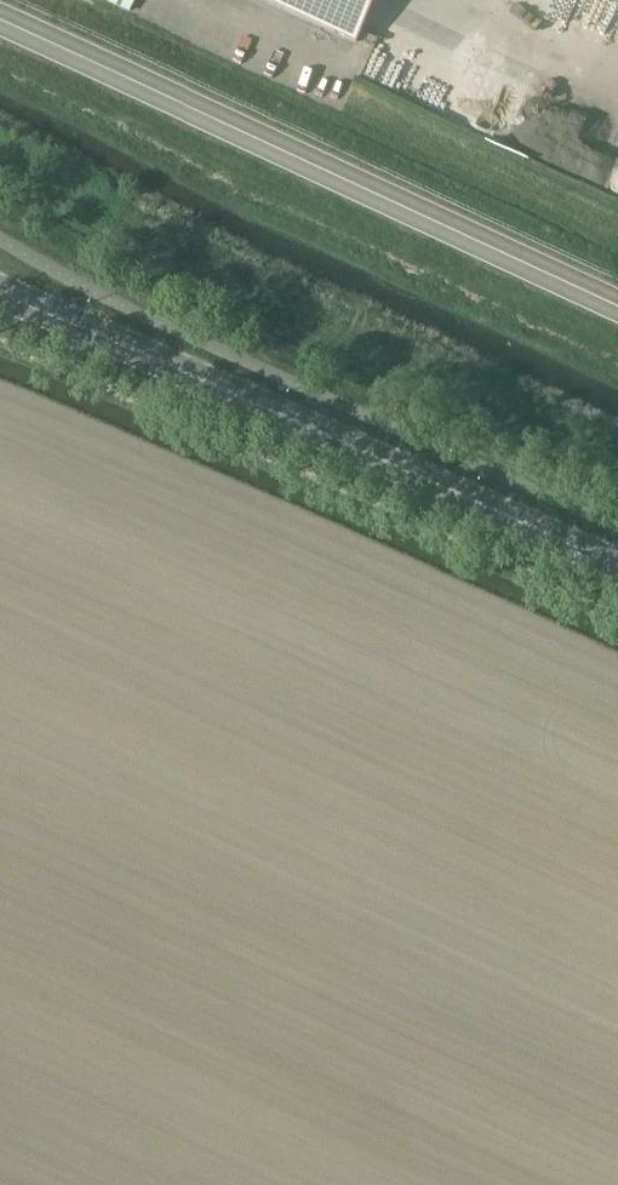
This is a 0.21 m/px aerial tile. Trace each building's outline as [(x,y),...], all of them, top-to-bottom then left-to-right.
[(357,43),(377,0),(262,0),(357,43)]
